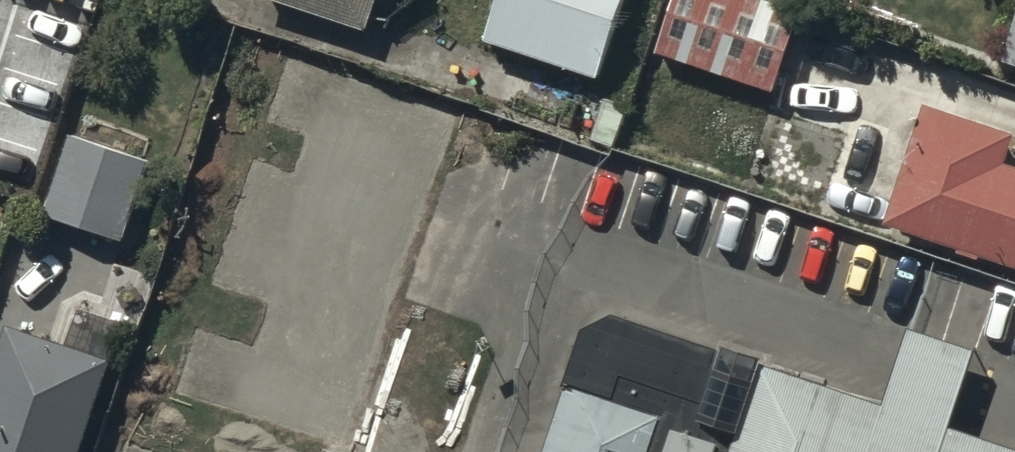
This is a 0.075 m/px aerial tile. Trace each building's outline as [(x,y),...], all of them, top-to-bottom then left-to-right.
[(260,4),(365,39),(378,0),(261,0),(260,4)] [(488,50),(598,89),(629,0),(506,0),(488,50)] [(734,0),(680,0),(658,64),(771,103),(799,21),(734,0)] [(930,117),(888,236),(1014,279),(1014,151),(1013,150),(1014,146),(930,117)] [(145,170),(74,149),(51,226),(122,247),(145,170)] [(78,322),(66,357),(8,338),(0,360),(0,451),(85,451),(111,373),(105,371),(117,335),(78,322)] [(572,392),(552,451),(1014,451),(1014,450),(764,367),(737,446),(572,392)]
